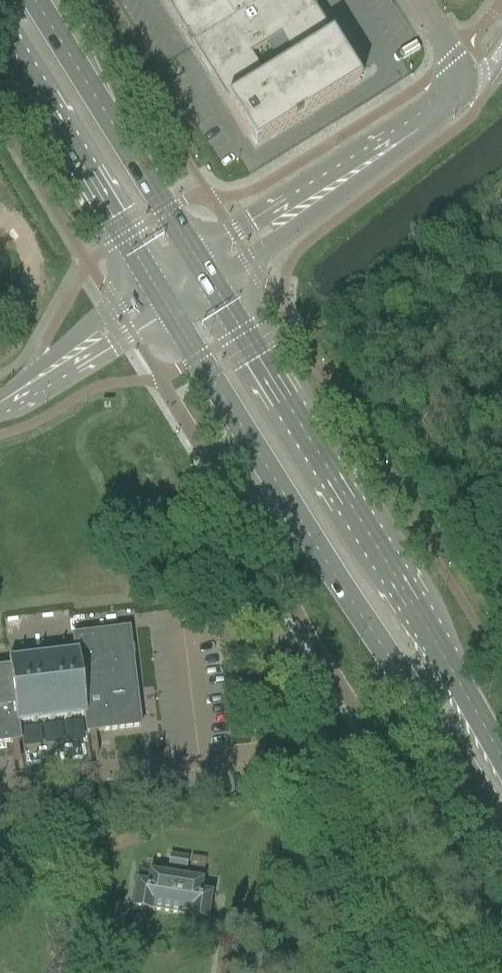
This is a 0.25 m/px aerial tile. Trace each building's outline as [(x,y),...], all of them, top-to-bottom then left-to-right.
[(191,48),(269,0),(161,0),(191,48)] [(246,137),(254,150),(359,84),(307,0),(269,0),(191,48),(246,137)] [(19,741),(17,724),(84,716),(86,734),(140,727),(128,630),(73,636),(75,653),(9,662),(10,670),(0,671),(0,744),(19,741)] [(255,722),(246,723),(247,733),(257,732),(255,722)] [(168,867),(185,869),(187,857),(170,854),(168,867)] [(189,918),(207,921),(211,894),(200,892),(202,880),(149,872),(147,884),(136,882),(132,909),(150,912),(150,910),(189,916),(189,918)]
